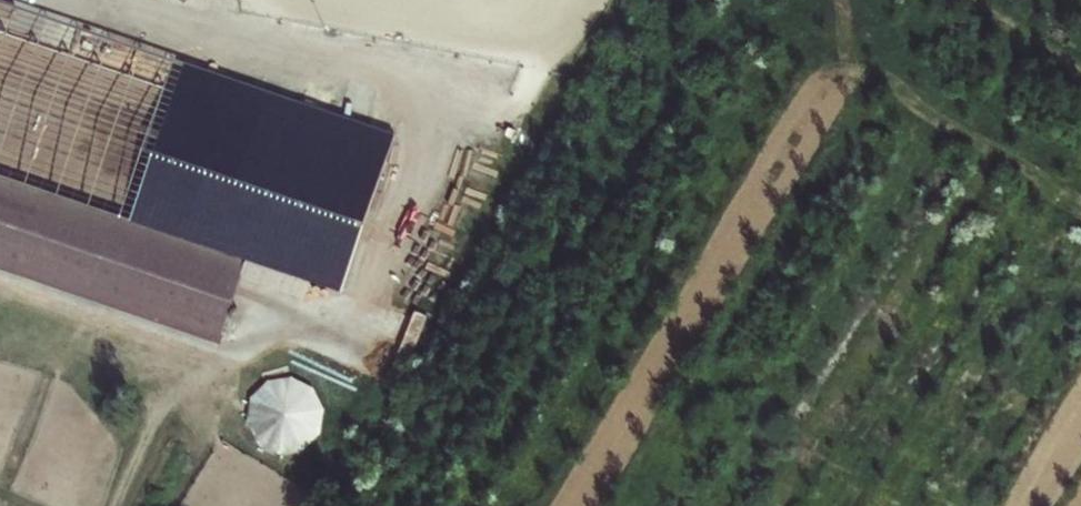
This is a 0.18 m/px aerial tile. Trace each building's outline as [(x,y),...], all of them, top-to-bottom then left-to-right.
[(0,19),(0,285),(197,352),(278,114),(0,19)] [(257,378),(256,446),(325,447),(327,379),(257,378)]
